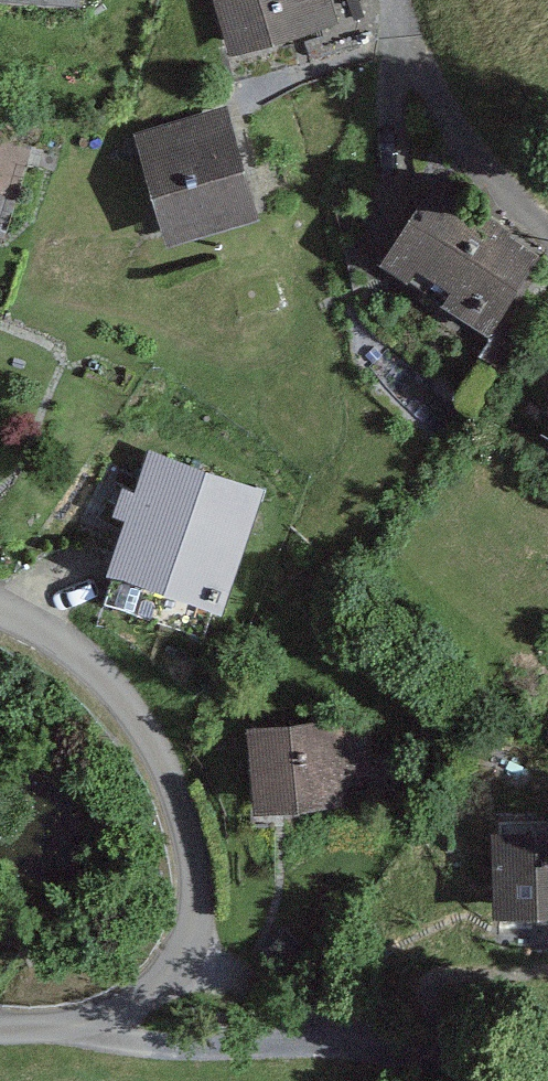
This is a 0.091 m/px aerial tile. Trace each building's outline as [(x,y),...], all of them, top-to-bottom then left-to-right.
[(101,14),(102,0),(0,0),(0,5),(101,14)] [(247,65),(331,38),(319,0),(226,0),(247,65)] [(238,105),(152,135),(191,247),(277,217),(238,105)] [(0,145),(0,198),(15,149),(0,145)] [(434,194),(393,266),(511,333),(547,268),(547,258),(434,194)] [(152,455),(115,575),(228,609),(264,489),(152,455)] [(357,725),(266,735),(274,812),(344,805),(341,777),(362,774),(357,725)] [(506,843),(514,930),(547,927),(547,839),(506,843)]
